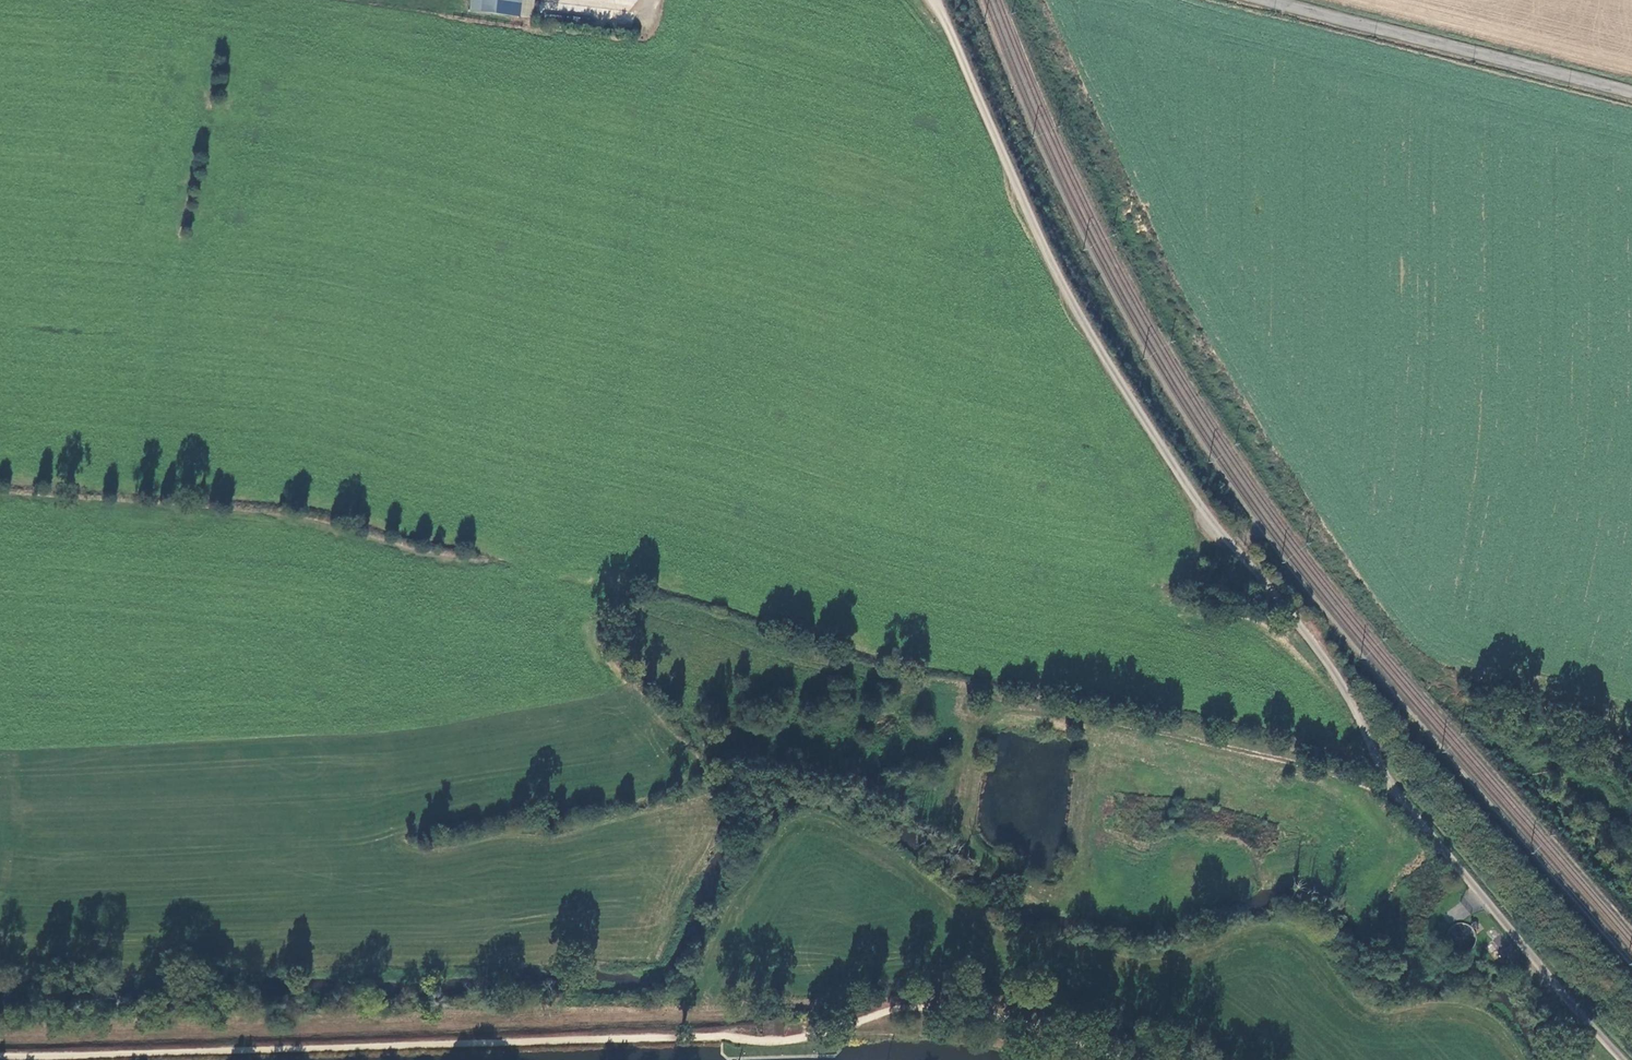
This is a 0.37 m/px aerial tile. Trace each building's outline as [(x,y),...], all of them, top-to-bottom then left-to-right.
[(468,8),(521,15),(523,0),(469,0),(468,8)] [(636,0),(547,0),(634,12),(636,0)]
